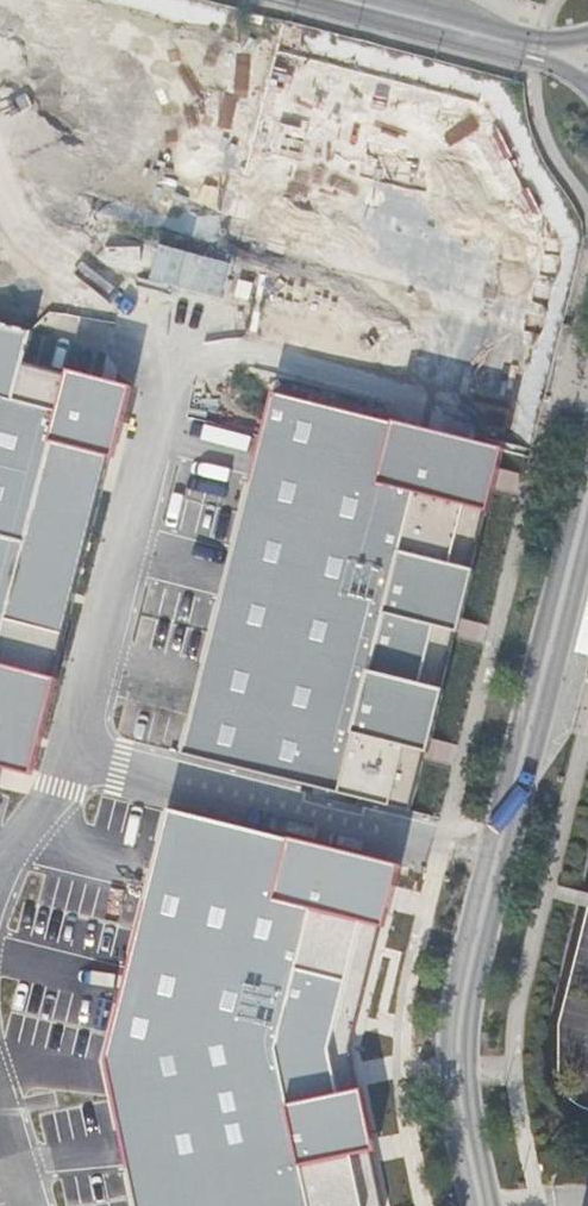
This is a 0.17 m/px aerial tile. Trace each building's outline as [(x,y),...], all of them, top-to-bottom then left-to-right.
[(133,389),(25,366),(32,333),(0,325),(0,765),(38,773),(133,389)] [(429,753),(504,448),(274,395),(186,756),(410,810),(423,753),(429,753)] [(403,867),(170,810),(102,1066),(137,1205),(389,1205),(373,1151),(377,1145),(364,1090),(342,1094),(332,1037),(364,922),(386,927),(403,867)]
